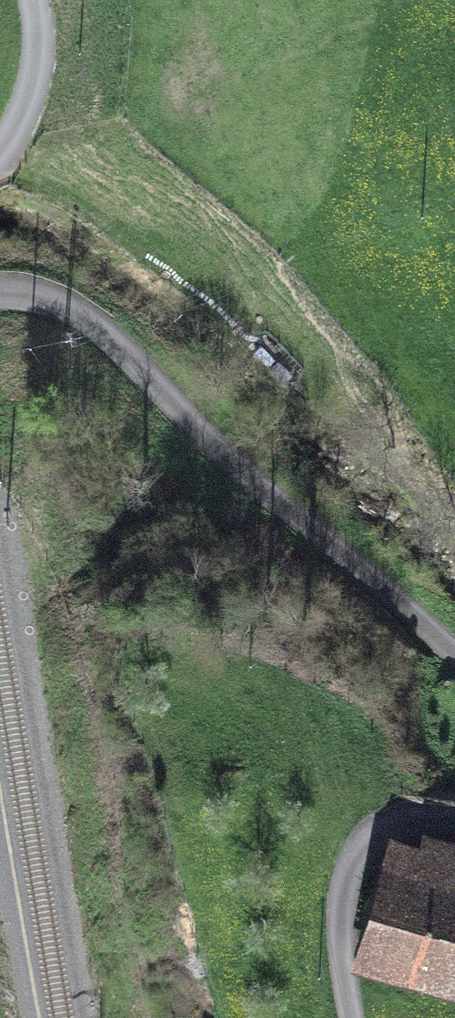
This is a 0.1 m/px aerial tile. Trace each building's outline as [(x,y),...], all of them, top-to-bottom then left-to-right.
[(398,829),(364,949),(411,962),(408,973),(454,987),(454,845),(398,829)]
